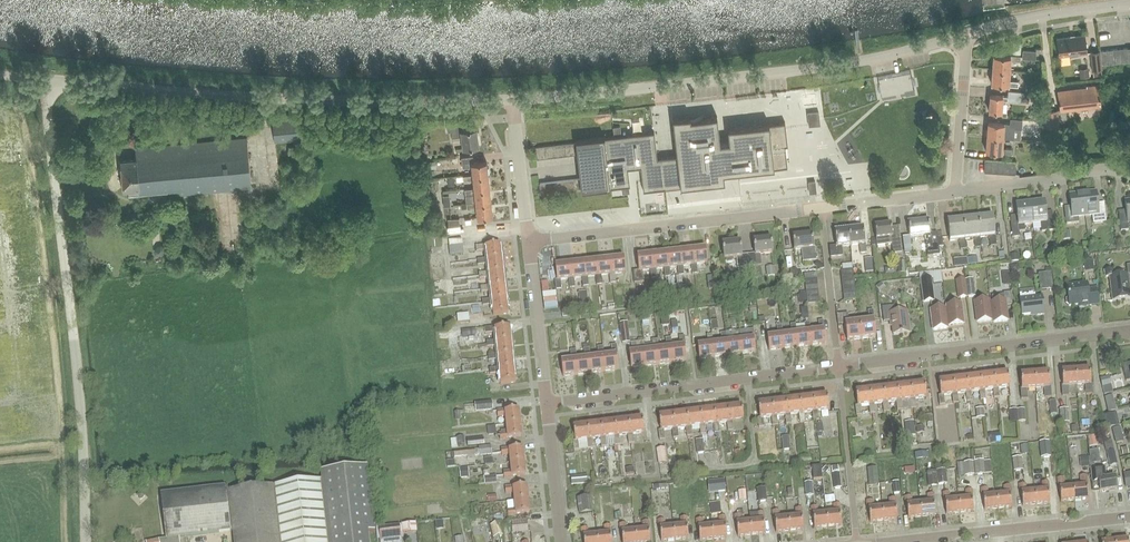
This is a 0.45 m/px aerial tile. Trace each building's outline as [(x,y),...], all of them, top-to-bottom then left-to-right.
[(1084,35),(1057,39),(1059,57),(1087,53),(1084,35)] [(1129,63),(1129,48),(1101,52),(1102,66),(1129,63)] [(1036,59),(1036,51),(1023,50),(1022,59),(1036,59)] [(1100,51),(1090,52),(1092,71),(1102,70),(1100,51)] [(993,69),(1010,70),(1011,60),(1020,61),(1020,56),(1011,55),(1011,56),(994,55),(993,69)] [(1079,69),(1080,78),(1089,77),(1088,68),(1079,69)] [(1009,81),(1010,70),(993,69),(992,84),(1009,85),(1009,86),(1018,86),(1019,81),(1009,81)] [(1059,110),(1045,111),(1047,128),(1059,127),(1059,122),(1063,122),(1067,118),(1066,110),(1101,106),(1099,85),(1086,87),(1086,88),(1057,91),(1059,110)] [(895,102),(838,105),(840,133),(835,134),(836,150),(912,145),(912,137),(921,137),(918,88),(895,89),(895,102)] [(1001,113),(1002,101),(1028,104),(1029,93),(1008,91),(1007,97),(990,95),(989,112),(1001,113)] [(1038,113),(1030,110),(1027,116),(1035,120),(1038,113)] [(819,111),(807,113),(809,126),(820,125),(819,111)] [(606,137),(576,141),(576,143),(579,163),(579,164),(579,170),(582,190),(582,191),(586,191),(590,190),(600,189),(611,188),(621,187),(622,194),(630,193),(629,186),(630,186),(627,167),(640,166),(642,186),(643,191),(666,189),(679,187),(726,182),(725,173),(738,171),(758,169),(787,166),(785,144),(787,144),(784,121),(769,123),(769,122),(727,127),(729,140),(719,141),(716,114),(705,115),(690,117),(690,116),(672,118),(676,155),(656,158),(654,134),(653,132),(621,136),(620,129),(620,127),(612,127),(613,136),(606,137)] [(987,137),(1014,140),(1015,129),(1022,130),(1022,124),(1022,120),(1010,119),(1009,124),(988,123),(987,137)] [(274,143),(305,140),(303,120),(272,123),(274,143)] [(477,129),(460,131),(459,122),(446,124),(447,133),(451,132),(452,138),(461,137),(462,149),(479,147),(477,129)] [(1003,139),(1014,140),(987,137),(986,152),(1001,153),(1001,154),(1012,155),(1012,149),(1002,149),(1003,139)] [(129,195),(167,191),(167,196),(252,188),(247,138),(135,149),(136,159),(120,161),(123,190),(128,190),(129,195)] [(473,157),(461,158),(462,169),(472,168),(473,175),(473,177),(488,176),(486,162),(474,163),(473,157)] [(435,161),(426,162),(426,169),(435,168),(435,161)] [(489,189),(488,176),(473,177),(473,175),(463,176),(463,177),(464,182),(473,181),(474,189),(474,191),(489,189)] [(815,181),(808,182),(809,193),(817,193),(815,181)] [(474,189),(465,190),(465,196),(475,195),(476,202),(476,204),(491,203),(489,189),(474,191),(474,189)] [(1106,223),(1104,203),(1097,204),(1096,192),(1082,194),(1085,217),(1092,216),(1093,224),(1106,223)] [(1078,218),(1085,217),(1082,194),(1069,195),(1070,207),(1064,208),(1066,225),(1079,223),(1078,218)] [(1128,231),(1127,224),(1129,224),(1129,200),(1128,200),(1128,202),(1124,202),(1125,211),(1118,212),(1121,232),(1128,231)] [(492,217),(491,203),(476,204),(476,202),(462,204),(462,210),(476,208),(477,219),(492,217)] [(1054,231),(1052,212),(1045,212),(1044,203),(1030,205),(1032,225),(1040,224),(1041,232),(1054,231)] [(1024,226),(1032,225),(1030,205),(1015,206),(1016,216),(1010,217),(1013,238),(1019,237),(1019,232),(1025,231),(1024,226)] [(992,216),(977,218),(980,238),(989,237),(990,247),(996,246),(992,216)] [(977,218),(962,219),(965,240),(974,239),(975,249),(981,248),(980,238),(977,218)] [(962,219),(947,221),(949,242),(960,241),(961,250),(966,250),(965,240),(962,219)] [(924,236),(927,257),(940,256),(939,248),(943,247),(942,238),(938,239),(937,233),(930,234),(928,221),(907,224),(909,238),(924,236)] [(891,231),(890,225),(874,227),(876,246),(891,245),(891,244),(893,258),(902,257),(899,230),(891,231)] [(860,255),(866,254),(865,244),(863,229),(848,231),(850,246),(859,245),(860,255)] [(841,247),(850,246),(848,231),(834,232),(836,247),(829,247),(830,258),(842,257),(841,247)] [(1070,231),(1062,232),(1063,240),(1071,239),(1070,231)] [(816,261),(815,247),(814,247),(812,234),(792,237),(793,251),(801,250),(802,263),(816,261)] [(904,254),(911,253),(909,238),(902,239),(904,254)] [(755,254),(748,255),(750,271),(754,270),(754,268),(762,267),(760,255),(772,253),(771,239),(753,241),(755,254)] [(739,242),(722,244),(724,260),(736,258),(739,283),(750,282),(749,271),(750,271),(748,255),(741,256),(739,242)] [(1056,243),(1051,249),(1058,254),(1063,249),(1056,243)] [(487,245),(476,247),(476,252),(486,251),(487,259),(487,261),(502,260),(500,246),(487,247),(487,245)] [(463,247),(450,248),(450,256),(463,255),(463,247)] [(693,266),(691,266),(692,275),(698,275),(697,266),(707,265),(705,249),(691,251),(693,266)] [(679,267),(677,267),(678,277),(684,276),(683,267),(691,266),(693,266),(691,251),(678,252),(679,267)] [(665,269),(663,269),(664,278),(678,277),(677,267),(679,267),(678,252),(664,254),(665,269)] [(656,270),(663,269),(665,269),(664,254),(650,255),(652,270),(650,270),(651,280),(657,279),(656,270)] [(642,271),(650,270),(652,270),(650,255),(636,257),(638,271),(632,272),(634,284),(643,283),(642,271)] [(977,257),(967,258),(968,266),(978,264),(977,257)] [(611,275),(609,275),(610,285),(616,284),(615,274),(626,273),(624,258),(609,260),(611,275)] [(487,259),(477,260),(478,266),(487,265),(488,273),(488,275),(503,273),(502,260),(487,261),(487,259)] [(871,259),(864,260),(865,274),(872,273),(871,259)] [(1093,259),(1084,260),(1085,272),(1094,270),(1093,259)] [(597,276),(595,277),(596,286),(602,285),(601,276),(609,275),(611,275),(609,260),(596,262),(597,276)] [(906,261),(897,262),(898,273),(907,272),(906,261)] [(584,278),(582,278),(583,288),(588,287),(587,277),(595,277),(597,276),(596,262),(582,263),(584,278)] [(570,279),(568,280),(569,289),(575,289),(574,279),(582,278),(584,278),(582,263),(568,265),(570,279)] [(556,281),(554,281),(555,291),(561,290),(560,281),(568,280),(570,279),(568,265),(555,266),(556,281)] [(1112,302),(1129,299),(1129,295),(1128,278),(1129,278),(1129,265),(1126,266),(1127,274),(1114,276),(1114,270),(1104,271),(1104,278),(1109,277),(1112,302)] [(775,277),(774,267),(766,268),(767,278),(775,277)] [(796,270),(790,271),(791,285),(798,285),(797,279),(801,279),(800,272),(796,272),(796,270)] [(1050,272),(1037,274),(1039,290),(1052,289),(1050,272)] [(488,273),(479,274),(479,280),(489,279),(490,286),(490,288),(504,287),(503,273),(488,275),(488,273)] [(715,277),(708,278),(709,291),(717,290),(715,277)] [(965,280),(967,298),(974,297),(972,279),(965,280)] [(965,280),(955,281),(957,299),(967,298),(965,280)] [(923,304),(935,303),(932,281),(921,282),(923,304)] [(1088,304),(1089,306),(1098,305),(1096,289),(1087,290),(1086,283),(1066,286),(1069,307),(1088,304)] [(884,288),(880,284),(876,288),(880,292),(884,288)] [(490,286),(480,287),(481,293),(490,292),(491,300),(492,302),(506,300),(504,287),(490,288),(490,286)] [(645,299),(644,289),(636,289),(637,300),(645,299)] [(586,291),(578,292),(580,305),(588,304),(586,291)] [(1006,307),(1012,306),(1011,292),(1003,293),(1004,301),(990,303),(992,321),(993,321),(993,323),(1008,321),(1006,307)] [(1036,314),(1036,316),(1044,315),(1042,296),(1019,299),(1021,316),(1036,314)] [(491,300),(482,301),(482,307),(492,306),(493,316),(507,314),(506,300),(492,302),(491,300)] [(992,321),(990,303),(989,303),(988,301),(974,302),(976,323),(992,321)] [(945,308),(948,327),(963,325),(961,304),(946,306),(946,308),(945,308)] [(883,322),(890,321),(892,336),(910,334),(907,312),(895,313),(894,306),(881,308),(883,322)] [(947,327),(948,327),(945,308),(930,310),(932,331),(947,329),(947,327)] [(869,321),(859,322),(861,339),(876,338),(873,321),(874,321),(873,311),(867,311),(869,321)] [(847,314),(836,315),(837,325),(844,324),(846,341),(861,339),(859,322),(849,324),(847,314)] [(810,332),(809,332),(811,346),(825,344),(823,330),(824,330),(823,321),(818,322),(819,330),(810,332)] [(796,333),(795,333),(797,347),(811,346),(809,332),(810,332),(809,323),(804,323),(805,332),(796,333)] [(627,324),(619,325),(622,345),(629,344),(627,324)] [(783,335),(781,335),(783,349),(797,347),(795,333),(796,333),(795,325),(790,325),(791,334),(783,335)] [(777,336),(767,337),(768,351),(783,349),(781,335),(783,335),(781,326),(776,327),(777,336)] [(495,328),(485,329),(485,334),(495,333),(496,341),(496,343),(511,341),(509,328),(495,329),(495,328)] [(475,329),(462,331),(462,337),(476,336),(475,329)] [(741,340),(739,341),(741,354),(755,353),(753,339),(754,339),(753,330),(748,330),(749,339),(741,340)] [(727,342),(725,342),(727,356),(741,354),(739,341),(741,340),(740,338),(743,337),(742,332),(740,333),(739,331),(734,332),(735,341),(727,342)] [(713,344),(711,344),(713,358),(727,356),(725,342),(727,342),(725,333),(720,334),(721,343),(713,344)] [(711,344),(713,344),(711,335),(706,336),(708,344),(697,346),(699,360),(713,358),(711,344)] [(672,348),(670,348),(672,363),(686,361),(684,347),(686,346),(684,337),(678,337),(680,347),(672,348)] [(658,349),(656,350),(658,365),(672,363),(670,348),(672,348),(671,338),(665,339),(666,348),(658,349)] [(645,351),(643,351),(645,366),(658,365),(656,350),(658,349),(657,340),(651,341),(652,350),(645,351)] [(496,341),(486,342),(487,348),(496,347),(497,355),(497,357),(512,355),(511,341),(496,343),(496,341)] [(639,352),(628,353),(630,368),(645,366),(643,351),(645,351),(644,342),(638,343),(631,343),(631,349),(639,348),(639,352)] [(604,356),(602,357),(604,372),(617,370),(616,355),(618,355),(616,345),(610,346),(611,355),(604,356)] [(590,358),(588,358),(590,373),(604,372),(602,357),(604,356),(603,347),(597,348),(598,357),(590,358)] [(577,360),(575,360),(577,375),(590,373),(588,358),(590,358),(589,349),(585,349),(583,349),(584,359),(577,360)] [(575,360),(577,360),(576,350),(570,351),(571,361),(561,362),(562,377),(577,375),(575,360)] [(497,355),(487,356),(488,361),(498,360),(498,368),(499,370),(514,369),(512,355),(497,357),(497,355)] [(1122,365),(1126,381),(1129,380),(1129,363),(1122,365)] [(498,368),(489,369),(490,375),(499,374),(500,384),(515,383),(514,369),(499,370),(498,368)] [(1089,370),(1075,371),(1076,385),(1085,385),(1085,395),(1092,394),(1091,384),(1090,384),(1089,370)] [(1075,371),(1061,372),(1062,386),(1061,386),(1062,396),(1069,396),(1068,386),(1076,385),(1075,371)] [(995,389),(993,390),(994,399),(999,398),(998,389),(1009,387),(1007,373),(993,375),(995,389)] [(1048,373),(1034,374),(1035,389),(1044,388),(1045,398),(1051,397),(1050,387),(1049,387),(1048,373)] [(1021,389),(1020,389),(1021,400),(1027,399),(1027,389),(1035,389),(1034,374),(1020,375),(1021,389)] [(981,391),(979,391),(980,401),(985,400),(984,391),(993,390),(995,389),(993,375),(979,377),(981,391)] [(967,393),(965,393),(966,402),(972,402),(971,392),(979,391),(981,391),(979,377),(966,378),(967,393)] [(954,395),(952,395),(953,404),(958,403),(957,394),(965,393),(967,393),(966,378),(952,380),(954,395)] [(1108,378),(1100,380),(1102,388),(1110,386),(1108,378)] [(940,396),(938,396),(939,406),(945,405),(944,396),(952,395),(954,395),(952,380),(938,382),(940,396)] [(912,400),(909,400),(911,409),(916,409),(915,399),(926,398),(924,383),(910,385),(912,400)] [(898,401),(896,402),(897,411),(903,410),(901,401),(909,400),(912,400),(910,385),(896,387),(898,401)] [(884,403),(882,403),(883,413),(889,412),(888,403),(896,402),(898,401),(896,387),(883,388),(884,403)] [(871,405),(868,405),(870,415),(875,414),(874,404),(882,403),(884,403),(883,388),(869,390),(871,405)] [(857,406),(855,406),(856,416),(861,416),(860,406),(868,405),(871,405),(869,390),(855,392),(857,406)] [(814,412),(812,412),(813,422),(819,421),(817,411),(829,410),(827,396),(812,397),(814,412)] [(1112,396),(1104,398),(1106,405),(1114,404),(1112,396)] [(799,423),(795,424),(796,434),(804,433),(803,423),(805,423),(804,413),(812,412),(814,412),(812,397),(799,399),(800,414),(798,414),(799,423)] [(798,414),(800,414),(799,399),(785,401),(787,415),(785,416),(786,426),(780,426),(782,437),(788,436),(789,436),(790,436),(788,425),(791,424),(790,415),(798,414)] [(773,417),(771,417),(772,427),(775,427),(775,432),(778,431),(777,426),(778,426),(776,417),(785,416),(787,415),(785,401),(771,402),(773,417)] [(1055,401),(1048,402),(1049,415),(1057,415),(1055,401)] [(492,402),(475,404),(476,412),(493,410),(492,402)] [(759,419),(757,419),(758,428),(764,428),(763,418),(771,417),(773,417),(771,402),(757,404),(759,419)] [(1106,405),(1108,413),(1116,411),(1114,404),(1106,405)] [(729,423),(726,423),(728,432),(733,432),(732,422),(743,421),(741,406),(727,408),(729,423)] [(715,424),(713,425),(714,434),(716,434),(720,433),(718,424),(726,423),(729,423),(727,408),(713,410),(715,424)] [(983,408),(976,409),(977,418),(984,417),(983,408)] [(1067,409),(1059,409),(1060,423),(1067,423),(1067,409)] [(505,410),(497,411),(497,417),(505,417),(506,425),(520,424),(518,410),(505,411),(505,410)] [(701,426),(699,426),(700,436),(706,435),(705,426),(713,425),(715,424),(713,410),(699,411),(701,426)] [(687,428),(685,428),(687,437),(692,437),(691,427),(699,426),(701,426),(699,411),(686,413),(687,428)] [(1117,412),(1105,415),(1108,428),(1120,425),(1117,412)] [(674,430),(672,430),(673,439),(678,438),(677,429),(685,428),(687,428),(686,413),(672,415),(674,430)] [(660,431),(658,431),(659,441),(665,440),(664,431),(672,430),(674,430),(672,415),(658,417),(660,431)] [(629,435),(627,435),(628,445),(633,444),(632,435),(644,433),(642,419),(627,421),(629,435)] [(619,436),(627,435),(629,435),(627,421),(614,422),(615,437),(613,437),(615,446),(617,446),(620,446),(619,436)] [(602,439),(600,439),(601,448),(604,448),(605,458),(608,457),(607,447),(606,447),(605,438),(613,437),(615,437),(614,422),(600,424),(602,439)] [(501,434),(499,434),(500,440),(508,439),(521,437),(520,424),(506,425),(507,430),(501,431),(501,434)] [(588,440),(586,440),(587,450),(593,449),(592,440),(600,439),(602,439),(600,424),(587,425),(588,440)] [(574,441),(572,442),(573,451),(579,451),(578,441),(586,440),(588,440),(587,425),(573,427),(574,441)] [(916,443),(914,427),(905,428),(906,438),(909,437),(909,439),(908,439),(909,444),(916,443)] [(1114,437),(1121,435),(1120,428),(1113,430),(1114,437)] [(986,435),(987,444),(1000,442),(999,433),(998,433),(986,435)] [(1095,435),(1088,437),(1090,447),(1097,446),(1095,435)] [(1123,442),(1122,438),(1121,435),(1114,437),(1116,444),(1123,442)] [(464,436),(457,437),(457,438),(453,439),(454,447),(465,446),(464,436)] [(788,436),(782,437),(781,437),(783,451),(790,450),(789,436),(788,436)] [(483,438),(467,440),(468,447),(484,445),(483,438)] [(703,440),(695,441),(697,455),(704,454),(703,440)] [(1110,441),(1104,443),(1105,448),(1106,452),(1112,451),(1114,450),(1111,441),(1110,441)] [(1027,445),(1020,446),(1022,455),(1029,454),(1027,445)] [(491,446),(479,447),(479,450),(480,455),(480,456),(492,454),(491,446)] [(509,448),(500,449),(501,456),(509,455),(510,463),(524,462),(522,448),(509,449),(509,448)] [(663,448),(656,449),(658,464),(665,463),(663,448)] [(1112,451),(1106,452),(1110,467),(1116,465),(1117,465),(1114,450),(1112,451)] [(974,462),(973,462),(974,475),(984,474),(983,462),(982,457),(974,457),(974,462)] [(1021,457),(1012,458),(1014,471),(1023,470),(1021,457)] [(1090,467),(1089,465),(1088,457),(1079,458),(1080,468),(1090,467)] [(511,471),(503,472),(504,478),(513,478),(513,477),(525,475),(524,462),(510,463),(511,471)] [(972,462),(962,463),(963,476),(973,475),(972,462)] [(812,479),(822,479),(821,465),(811,466),(812,479)] [(1089,465),(1090,467),(1092,483),(1098,483),(1100,492),(1116,490),(1114,477),(1103,479),(1101,468),(1095,469),(1094,469),(1094,465),(1089,465)] [(320,481),(327,541),(366,541),(365,532),(373,531),(366,466),(319,471),(320,481)] [(460,478),(469,477),(468,468),(460,469),(460,478)] [(831,469),(834,489),(842,488),(839,468),(831,469)] [(876,468),(867,469),(869,487),(878,486),(876,468)] [(489,471),(484,472),(485,483),(496,482),(496,476),(490,477),(489,471)] [(936,472),(937,485),(947,484),(945,471),(936,472)] [(928,487),(937,486),(935,472),(926,473),(928,487)] [(587,475),(571,476),(572,485),(587,483),(587,475)] [(1073,487),(1074,501),(1088,499),(1086,486),(1087,486),(1086,475),(1080,476),(1081,486),(1073,487)] [(1074,501),(1073,487),(1064,488),(1063,478),(1057,479),(1058,490),(1059,490),(1060,502),(1074,501)] [(320,481),(227,491),(227,487),(160,494),(165,539),(165,540),(179,538),(232,532),(233,541),(327,541),(320,481)] [(716,481),(707,482),(709,493),(717,493),(716,481)] [(1042,491),(1034,492),(1035,505),(1050,503),(1048,490),(1049,490),(1048,482),(1042,483),(1042,491)] [(804,484),(805,497),(813,497),(811,483),(804,484)] [(1025,484),(1019,485),(1020,493),(1021,493),(1022,506),(1035,505),(1034,492),(1026,492),(1025,484)] [(513,487),(505,487),(505,494),(513,493),(514,500),(527,498),(526,486),(513,488),(513,487)] [(1004,495),(996,496),(997,509),(1011,507),(1010,495),(1011,495),(1010,486),(1003,487),(1004,495)] [(765,489),(755,490),(757,503),(766,502),(765,489)] [(987,489),(981,489),(982,498),(983,498),(984,510),(997,509),(996,496),(988,496),(987,489)] [(966,499),(958,500),(959,513),(973,512),(972,499),(971,490),(965,491),(966,499)] [(949,493),(943,493),(944,502),(946,514),(959,513),(958,500),(950,500),(949,493)] [(920,504),(921,517),(935,516),(933,503),(934,503),(934,494),(926,495),(927,503),(920,504)] [(488,503),(497,502),(496,495),(488,495),(488,503)] [(578,498),(580,514),(593,512),(591,496),(578,498)] [(920,504),(912,505),(911,497),(905,497),(905,506),(906,505),(908,518),(921,517),(920,504)] [(515,507),(508,508),(508,517),(517,516),(517,515),(529,514),(527,498),(514,500),(515,507)] [(889,507),(881,508),(883,521),(897,520),(895,507),(896,507),(895,498),(889,499),(889,507)] [(873,501),(866,501),(867,510),(868,510),(869,522),(883,521),(881,508),(874,509),(873,501)] [(635,503),(625,505),(627,517),(638,515),(635,503)] [(834,513),(826,514),(827,527),(841,526),(839,513),(841,512),(840,504),(833,505),(834,513)] [(817,507),(811,507),(812,516),(814,529),(827,527),(826,514),(818,515),(817,507)] [(796,517),(788,518),(789,531),(803,530),(801,517),(802,517),(801,508),(795,509),(796,517)] [(779,511),(772,511),(773,520),(774,520),(775,533),(789,531),(788,518),(780,519),(779,511)] [(758,521),(750,522),(751,535),(765,534),(763,521),(764,521),(763,512),(757,513),(758,521)] [(740,515),(734,516),(735,524),(736,524),(737,537),(751,535),(750,522),(741,523),(740,515)] [(681,526),(673,527),(674,540),(688,539),(686,526),(688,526),(687,517),(680,518),(681,526)] [(719,525),(711,526),(712,539),(726,538),(725,525),(726,525),(725,517),(719,517),(719,525)] [(702,519),(696,520),(697,528),(698,528),(699,541),(712,539),(711,526),(703,527),(702,519)] [(526,520),(511,521),(512,532),(528,531),(526,520)] [(664,520),(658,520),(659,529),(661,541),(674,540),(673,527),(665,528),(664,520)] [(444,529),(443,521),(436,522),(436,530),(444,529)] [(635,531),(636,541),(650,541),(649,531),(649,530),(648,521),(642,522),(643,530),(635,531)] [(415,522),(401,524),(402,534),(417,532),(415,522)] [(499,523),(490,526),(493,538),(502,536),(499,523)] [(379,527),(381,541),(401,541),(400,538),(403,537),(403,536),(402,534),(401,524),(381,527),(379,527)] [(619,524),(620,533),(621,533),(622,541),(636,541),(635,531),(626,532),(625,524),(619,524)] [(596,535),(597,541),(611,541),(610,534),(611,534),(610,525),(604,526),(605,534),(596,535)] [(581,529),(582,537),(583,537),(583,541),(597,541),(596,535),(588,536),(587,528),(581,529)]
